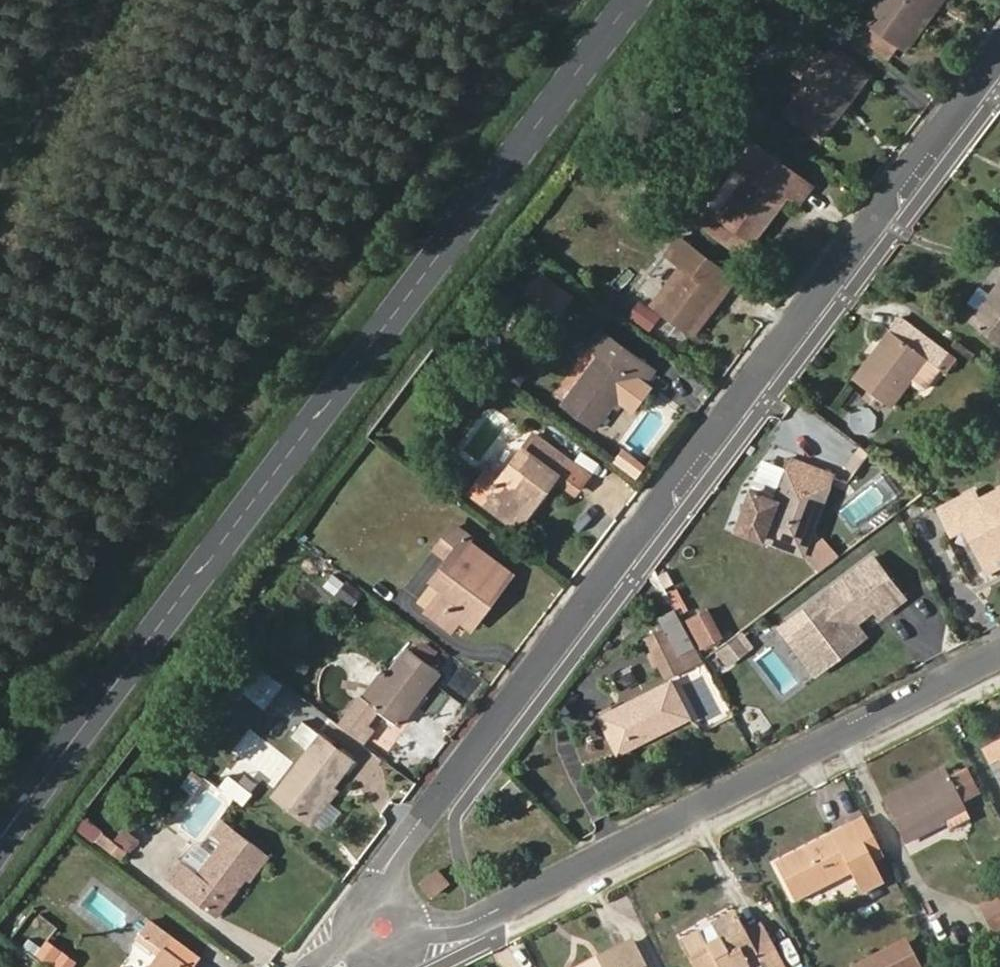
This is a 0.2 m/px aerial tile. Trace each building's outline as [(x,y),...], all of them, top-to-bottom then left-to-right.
[(868,16),(907,46),(942,0),(880,0),(868,16)] [(858,31),(896,61),(907,46),(868,16),(858,31)] [(790,67),(807,80),(784,110),(821,138),(843,108),(836,102),(855,77),(826,52),(812,40),(790,67)] [(871,73),(832,44),(826,52),(855,77),(836,102),(843,108),(871,73)] [(738,161),(751,171),(720,213),(753,239),(782,202),(777,197),(781,190),(799,202),(814,184),(755,139),(738,161)] [(668,250),(682,261),(650,304),(693,337),(739,277),(682,233),(668,250)] [(527,294),(558,319),(577,295),(546,270),(527,294)] [(972,320),(999,343),(999,282),(972,320)] [(952,348),(902,310),(852,378),(890,404),(926,356),(940,364),(952,348)] [(590,342),(601,351),(561,402),(593,427),(617,396),(633,407),(653,385),(647,379),(656,369),(601,329),(590,342)] [(527,373),(513,360),(502,371),(516,384),(527,373)] [(588,471),(535,431),(497,483),(491,491),(518,510),(532,494),(539,500),(554,478),(572,490),(588,471)] [(623,448),(617,456),(637,473),(644,467),(623,448)] [(835,474),(792,456),(787,472),(829,489),(835,474)] [(781,487),(753,477),(732,525),(804,552),(829,489),(787,472),(781,487)] [(474,492),(519,526),(539,500),(532,494),(518,510),(491,491),(497,483),(485,474),(474,492)] [(976,497),(983,511),(999,502),(999,486),(976,497)] [(941,505),(954,531),(966,525),(988,571),(999,565),(999,502),(983,511),(976,497),(972,489),(941,505)] [(434,548),(446,558),(429,579),(440,588),(436,594),(462,613),(485,582),(499,591),(513,574),(471,541),(474,536),(456,521),(434,548)] [(806,552),(821,570),(841,553),(826,535),(806,552)] [(876,552),(783,621),(795,637),(807,628),(830,659),(867,630),(853,612),(873,596),(883,610),(907,592),(876,552)] [(460,616),(475,626),(499,591),(485,582),(462,613),(460,616)] [(460,616),(462,613),(436,594),(424,609),(452,630),(460,616)] [(708,607),(691,617),(705,642),(722,633),(708,607)] [(830,659),(807,628),(795,637),(818,667),(830,659)] [(676,635),(655,646),(669,675),(691,666),(676,635)] [(367,699),(363,695),(342,723),(365,741),(371,733),(365,727),(369,721),(380,707),(402,724),(442,670),(411,645),(392,672),(390,670),(367,699)] [(390,670),(385,666),(363,695),(367,699),(390,670)] [(673,679),(600,714),(620,754),(693,720),(673,679)] [(371,733),(376,727),(369,721),(365,727),(371,733)] [(351,757),(316,732),(274,793),(306,818),(334,780),(351,757)] [(992,744),(984,748),(999,779),(999,758),(992,744)] [(964,800),(980,792),(965,763),(949,772),(964,800)] [(947,767),(882,799),(905,844),(943,824),(939,814),(964,800),(949,772),(947,767)] [(306,818),(315,824),(341,787),(334,780),(306,818)] [(531,803),(539,797),(532,788),(524,795),(531,803)] [(943,824),(970,811),(964,800),(939,814),(943,824)] [(865,815),(833,831),(853,872),(863,892),(883,882),(873,863),(886,856),(865,815)] [(136,846),(100,817),(89,830),(126,858),(136,846)] [(200,872),(183,860),(169,878),(215,913),(262,851),(224,822),(215,835),(224,843),(200,872)] [(853,872),(833,831),(774,861),(795,902),(853,872)] [(435,869),(419,882),(431,895),(447,884),(435,869)] [(983,904),(996,929),(999,927),(999,895),(983,904)] [(735,909),(701,926),(707,936),(685,948),(695,966),(744,966),(759,959),(764,966),(789,966),(763,920),(747,928),(735,909)] [(190,965),(201,951),(161,919),(149,932),(165,947),(190,965)] [(679,937),(685,948),(707,936),(701,926),(679,937)] [(629,938),(574,966),(644,966),(629,938)] [(906,940),(876,956),(878,962),(869,966),(920,966),(906,940)] [(60,966),(73,966),(78,958),(50,942),(41,956),(60,966)] [(165,947),(149,966),(192,966),(190,965),(165,947)] [(878,962),(876,956),(873,951),(854,962),(857,966),(869,966),(878,962)]
